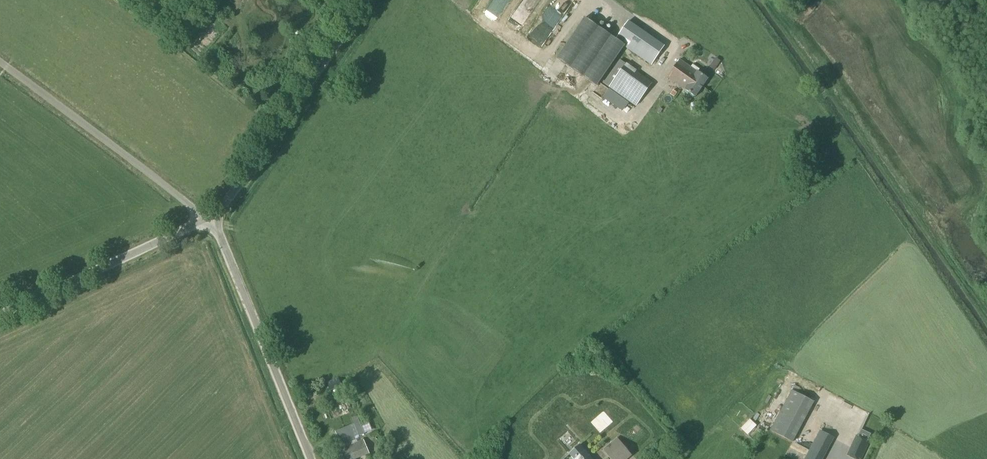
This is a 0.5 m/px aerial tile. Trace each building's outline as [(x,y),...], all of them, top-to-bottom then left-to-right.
[(557,58),(571,68),(596,85),(624,45),(652,65),(664,47),(650,37),(650,36),(628,21),(616,39),(585,18),(557,58)] [(680,60),(668,77),(679,85),(678,85),(695,97),(708,79),(698,72),(697,72),(680,60)] [(636,106),(652,83),(626,64),(610,87),(636,106)] [(346,84),(356,91),(360,86),(350,79),(346,84)] [(342,386),(339,378),(327,383),(331,391),(342,386)] [(772,429),(793,440),(815,401),(794,389),(772,429)] [(352,418),(354,423),(359,436),(365,434),(358,416),(352,418)] [(741,429),(748,436),(757,426),(750,419),(741,429)] [(344,458),(355,458),(369,453),(364,440),(359,442),(352,424),(335,431),(342,449),(340,450),(344,458)] [(821,431),(805,458),(822,458),(834,438),(821,431)] [(855,458),(861,458),(869,442),(857,436),(847,455),(855,458)] [(611,458),(629,458),(632,456),(618,439),(604,450),(611,458)] [(574,458),(592,458),(580,445),(569,454),(574,458)]
